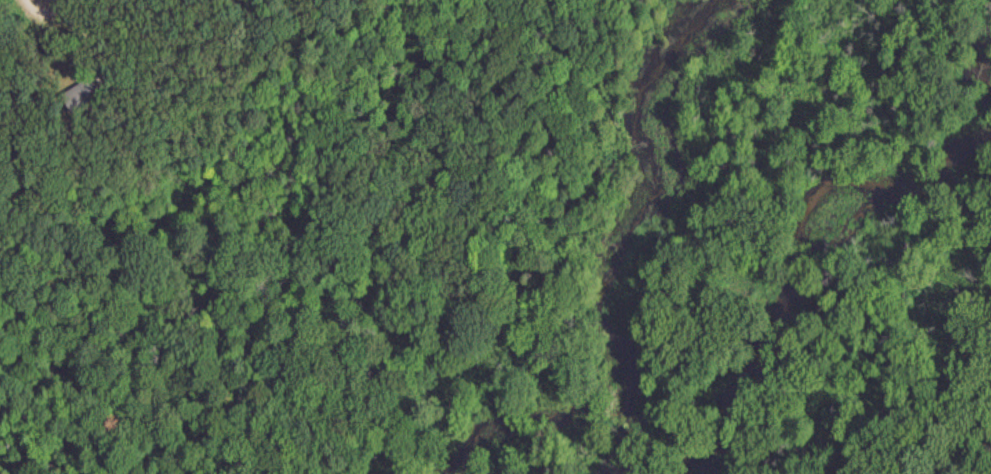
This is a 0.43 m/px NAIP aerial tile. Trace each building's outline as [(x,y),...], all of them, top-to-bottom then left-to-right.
[(106,96),(99,82),(119,72),(114,62),(107,65),(103,58),(91,64),(96,76),(64,93),(74,112),(106,96)]
